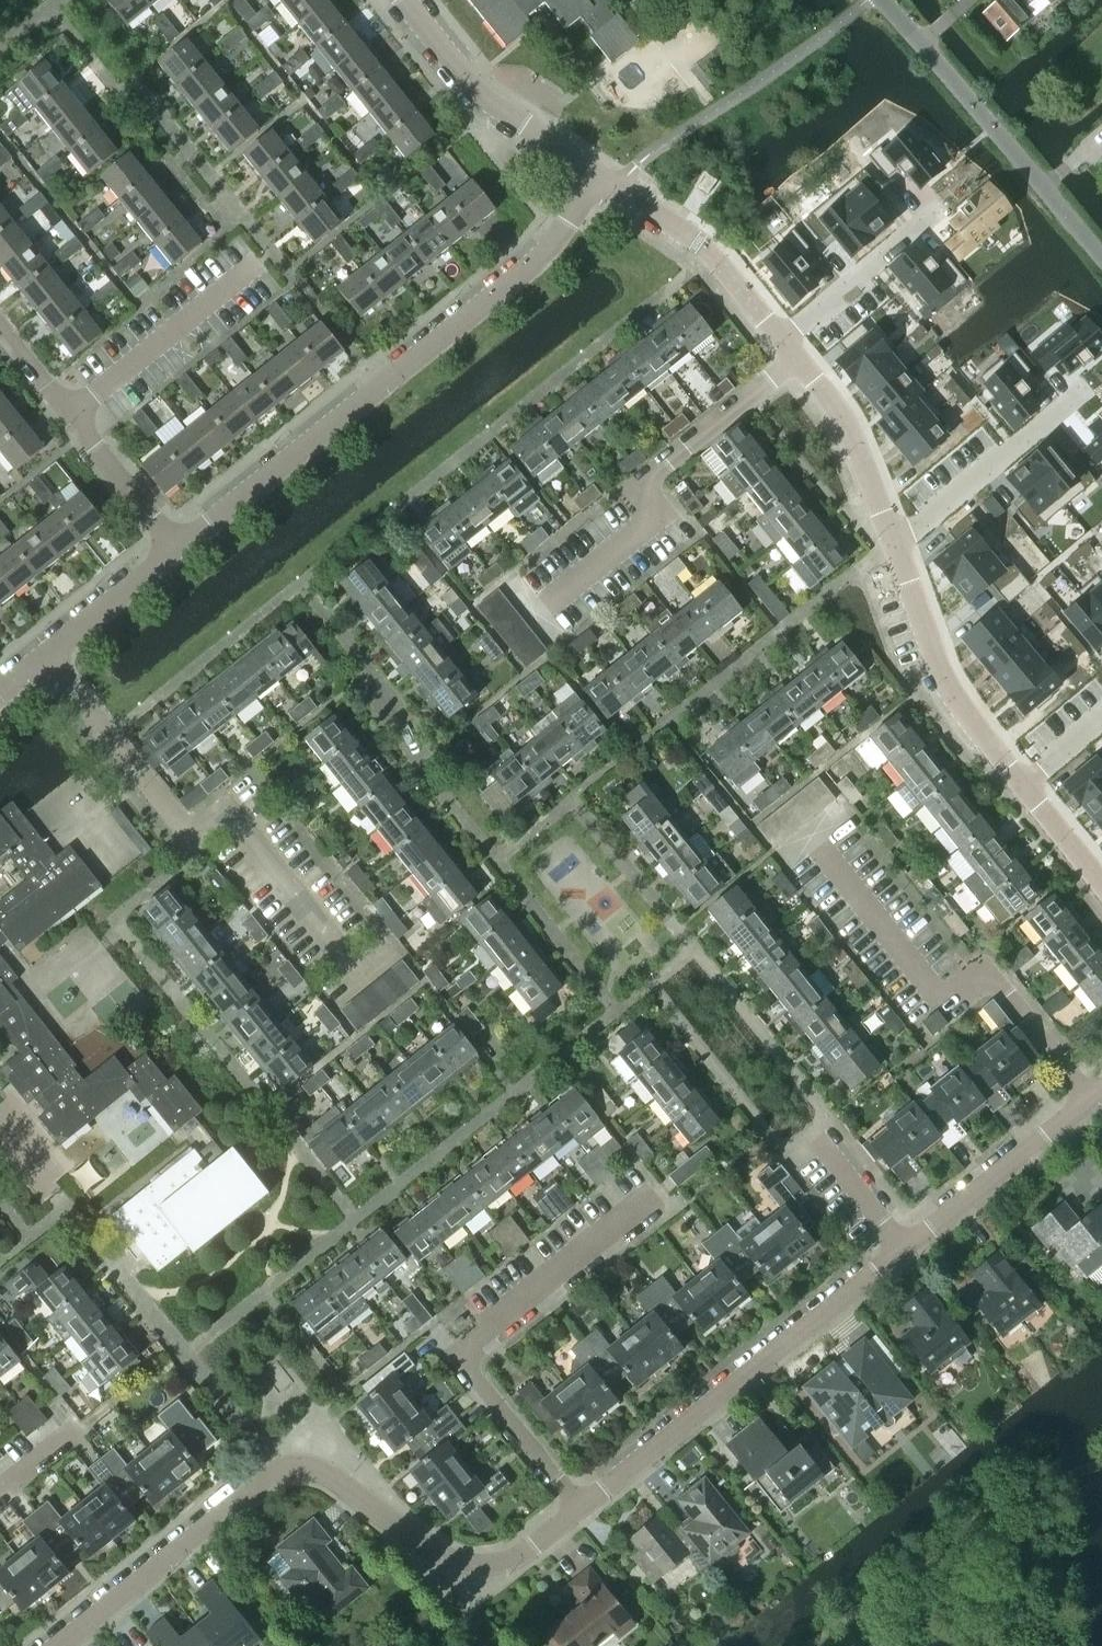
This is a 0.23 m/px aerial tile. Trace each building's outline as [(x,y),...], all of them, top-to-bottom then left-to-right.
[(128,26),(150,8),(144,0),(107,0),(128,26)] [(299,25),(329,1),(328,0),(284,0),(281,2),(299,25)] [(506,49),(534,27),(528,19),(536,12),(544,5),(566,31),(582,19),(594,35),(590,38),(612,66),(640,43),(618,15),(615,17),(608,8),(616,1),(615,0),(466,0),(506,49)] [(984,13),(1007,40),(1029,21),(1049,4),(1050,6),(1057,0),(1000,0),(984,13)] [(299,25),(317,47),(346,23),(329,1),(299,25)] [(267,6),(257,14),(264,23),(275,15),(267,6)] [(264,23),(257,14),(247,22),(254,32),(264,23)] [(154,22),(162,32),(171,25),(163,15),(154,22)] [(317,47),(335,69),(364,46),(346,23),(317,47)] [(171,25),(162,32),(170,43),(179,35),(171,25)] [(240,28),(230,36),(237,46),(247,38),(240,28)] [(237,46),(230,36),(219,44),(227,54),(237,46)] [(158,63),(177,86),(206,63),(188,40),(158,63)] [(335,69),(352,91),(382,68),(364,46),(335,69)] [(303,50),(292,58),(300,68),(310,60),(303,50)] [(300,68),(292,58),(282,67),(290,76),(300,68)] [(16,85),(5,94),(20,112),(24,117),(34,108),(64,85),(46,62),(16,85)] [(177,86),(194,108),(224,85),(206,63),(177,86)] [(352,91),(370,114),(400,90),(382,68),(352,91)] [(275,73),(265,81),(273,90),(283,82),(275,73)] [(273,90),(265,81),(255,89),(263,98),(273,90)] [(64,85),(34,108),(52,130),(82,107),(64,85)] [(194,108),(212,131),(241,107),(224,85),(194,108)] [(370,114),(388,136),(418,113),(400,90),(370,114)] [(338,95),(328,103),(336,112),(346,104),(338,95)] [(336,112),(328,103),(318,111),(325,121),(336,112)] [(82,107),(52,130),(70,153),(99,129),(82,107)] [(241,107),(212,131),(230,154),(260,130),(241,107)] [(20,112),(10,120),(17,129),(27,121),(24,117),(20,112)] [(418,113),(388,136),(406,159),(436,135),(418,113)] [(0,128),(0,129),(7,138),(17,129),(10,120),(0,128)] [(317,125),(307,133),(315,143),(325,135),(317,125)] [(99,129),(70,153),(88,176),(118,152),(99,129)] [(243,155),(261,178),(290,154),(272,131),(243,155)] [(315,143),(307,133),(297,141),(305,151),(315,143)] [(880,147),(869,156),(887,179),(898,170),(904,178),(909,175),(916,184),(919,187),(920,188),(922,187),(926,183),(943,169),(939,164),(941,162),(929,147),(927,150),(923,145),(919,148),(907,134),(884,152),(880,147)] [(374,139),(363,147),(371,157),(381,149),(374,139)] [(371,157),(363,147),(353,155),(361,165),(371,157)] [(0,152),(0,164),(2,166),(12,158),(4,149),(0,152)] [(101,177),(119,200),(148,176),(130,153),(101,177)] [(261,178),(279,200),(308,176),(290,154),(261,178)] [(56,157),(45,165),(53,174),(63,166),(56,157)] [(53,174),(45,165),(35,173),(43,182),(53,174)] [(420,172),(428,183),(438,175),(429,165),(420,172)] [(353,170),(343,178),(350,187),(361,179),(353,170)] [(864,171),(833,196),(870,240),(890,224),(877,207),(872,202),(882,193),(864,171)] [(697,188),(708,196),(717,181),(706,174),(697,188)] [(438,175),(428,183),(436,193),(446,185),(438,175)] [(119,200),(137,222),(166,198),(148,176),(119,200)] [(279,200),(297,222),(326,199),(308,176),(279,200)] [(350,187),(343,178),(333,186),(340,195),(350,187)] [(472,181),(449,199),(473,229),(496,210),(472,181)] [(962,234),(949,246),(959,258),(995,227),(991,223),(1008,210),(988,187),(959,212),(962,216),(953,224),(962,234)] [(40,193),(30,201),(38,211),(48,203),(40,193)] [(833,196),(803,221),(822,244),(822,243),(832,235),(836,240),(851,257),(870,240),(833,196)] [(137,222),(155,244),(184,221),(166,198),(137,222)] [(326,199),(297,222),(315,245),(344,221),(326,199)] [(449,199),(427,217),(451,246),(473,229),(449,199)] [(30,201),(20,209),(27,219),(38,211),(30,201)] [(375,208),(383,218),(393,211),(385,201),(375,208)] [(13,223),(0,206),(0,233),(13,223)] [(43,211),(42,212),(53,227),(62,220),(50,206),(43,211)] [(97,209),(87,217),(95,227),(105,219),(97,209)] [(393,211),(383,218),(392,228),(401,221),(393,211)] [(95,227),(87,217),(77,225),(85,235),(95,227)] [(427,217),(405,235),(428,264),(451,246),(427,217)] [(184,221),(155,244),(173,267),(202,244),(184,221)] [(2,268),(31,245),(13,223),(0,233),(0,266),(2,268)] [(787,245),(765,263),(776,277),(772,281),(776,286),(774,288),(786,302),(788,300),(793,305),(810,291),(814,288),(816,286),(815,285),(812,281),(804,272),(808,269),(802,261),(812,252),(793,230),(782,239),(787,245)] [(405,235),(383,253),(406,282),(428,264),(405,235)] [(331,244),(339,254),(348,246),(340,236),(331,244)] [(76,238),(66,246),(73,255),(83,247),(76,238)] [(2,268),(19,290),(49,267),(31,245),(2,268)] [(73,255),(66,246),(55,254),(63,263),(73,255)] [(348,246),(339,254),(347,264),(356,256),(348,246)] [(908,254),(891,268),(912,293),(916,289),(928,303),(950,285),(954,291),(966,281),(947,259),(937,268),(930,260),(926,263),(918,254),(915,251),(914,249),(912,251),(908,254)] [(383,253),(360,271),(384,300),(406,282),(383,253)] [(133,254),(123,262),(130,271),(141,263),(133,254)] [(130,271),(123,262),(113,270),(120,279),(130,271)] [(19,290),(37,313),(67,289),(49,267),(19,290)] [(384,300),(360,271),(337,289),(361,318),(384,300)] [(111,282),(101,290),(109,300),(119,292),(111,282)] [(37,313),(55,335),(84,311),(67,289),(37,313)] [(109,300),(101,290),(91,298),(99,308),(109,300)] [(673,310),(663,319),(690,353),(713,335),(705,325),(710,322),(711,320),(712,318),(712,317),(713,315),(713,313),(713,311),(712,310),(711,308),(710,306),(708,304),(707,304),(705,303),(703,302),(701,302),(699,302),(697,303),(695,304),(691,307),(689,306),(677,315),(673,310)] [(266,311),(274,321),(284,313),(276,303),(266,311)] [(84,311),(55,335),(73,358),(103,334),(84,311)] [(284,313),(274,321),(282,331),(292,323),(284,313)] [(656,332),(644,341),(668,371),(690,353),(663,319),(652,327),(656,332)] [(1033,355),(1046,370),(1059,359),(1070,372),(1079,364),(1083,368),(1101,352),(1101,341),(1085,321),(1070,333),(1066,328),(1047,344),(1033,355)] [(321,323),(298,341),(322,370),(344,352),(321,323)] [(847,353),(837,362),(854,382),(888,354),(887,353),(871,334),(870,335),(861,325),(839,343),(847,353)] [(921,326),(910,336),(915,343),(927,333),(921,326)] [(221,346),(230,356),(239,349),(231,339),(221,346)] [(298,341),(276,359),(299,388),(322,370),(298,341)] [(629,346),(618,354),(646,389),(668,371),(644,341),(633,351),(629,346)] [(943,352),(937,345),(925,355),(931,362),(943,352)] [(239,349),(230,356),(238,367),(247,359),(239,349)] [(888,354),(854,382),(870,401),(908,370),(891,349),(887,353),(888,354)] [(1002,359),(979,378),(998,401),(994,404),(1014,429),(1031,414),(1037,409),(1033,405),(1025,396),(1029,392),(1023,384),(1033,375),(1015,353),(1004,362),(1002,359)] [(611,368),(600,377),(623,406),(646,389),(618,354),(608,363),(611,368)] [(276,359),(254,376),(277,406),(299,388),(276,359)] [(908,370),(870,401),(886,420),(922,391),(924,389),(908,370)] [(177,382),(185,392),(194,385),(186,374),(177,382)] [(254,376),(231,394),(255,424),(277,406),(254,376)] [(584,381),(574,390),(601,424),(623,406),(600,377),(588,386),(584,381)] [(727,379),(717,387),(725,397),(735,389),(727,379)] [(952,380),(945,385),(954,396),(961,391),(952,380)] [(194,385),(185,392),(193,402),(202,395),(194,385)] [(725,397),(717,387),(707,395),(715,405),(725,397)] [(567,403),(555,413),(579,442),(601,424),(574,390),(563,398),(567,403)] [(886,420),(879,425),(896,445),(938,410),(922,391),(886,420)] [(954,396),(963,407),(970,402),(961,391),(954,396)] [(9,403),(0,392),(0,410),(9,403)] [(231,394),(209,412),(232,441),(255,424),(231,394)] [(26,425),(9,403),(0,410),(0,446),(26,425)] [(132,417),(140,428),(150,420),(141,410),(132,417)] [(938,410),(896,445),(913,465),(923,457),(925,459),(939,447),(937,445),(955,430),(938,410)] [(209,412),(187,430),(210,459),(232,441),(209,412)] [(1087,451),(1096,462),(1101,458),(1101,412),(1097,417),(1100,421),(1091,429),(1100,439),(1087,451)] [(540,417),(529,426),(556,460),(579,442),(555,413),(544,422),(540,417)] [(683,414),(672,422),(681,433),(691,424),(683,414)] [(150,420),(140,428),(148,438),(158,430),(150,420)] [(681,433),(672,422),(662,430),(670,441),(681,433)] [(711,448),(701,456),(719,479),(729,471),(763,443),(755,433),(750,436),(740,424),(711,448)] [(0,446),(0,452),(15,471),(45,448),(26,425),(0,446)] [(556,460),(529,426),(518,434),(522,439),(510,449),(541,487),(564,469),(556,460)] [(187,430),(164,448),(188,477),(210,459),(187,430)] [(729,471),(719,479),(737,501),(747,493),(776,469),(767,458),(772,454),(763,443),(729,471)] [(1048,446),(1028,462),(1065,507),(1095,481),(1077,459),(1066,468),(1048,446)] [(188,477),(164,448),(141,466),(165,495),(188,477)] [(638,450),(628,458),(636,468),(646,460),(638,450)] [(636,468),(628,458),(618,466),(626,476),(636,468)] [(493,466),(482,474),(509,509),(517,518),(539,500),(509,461),(497,471),(493,466)] [(1028,462),(1008,479),(1022,496),(1026,501),(1017,509),(1016,510),(1035,532),(1065,507),(1028,462)] [(776,469),(747,493),(765,515),(799,488),(790,477),(785,481),(776,469)] [(475,488),(464,497),(487,526),(509,509),(482,474),(471,483),(475,488)] [(39,477),(29,485),(37,495),(47,487),(39,477)] [(594,485),(584,493),(592,504),(602,496),(594,485)] [(47,487),(37,495),(45,505),(50,502),(55,497),(47,487)] [(677,495),(685,506),(695,497),(687,487),(677,495)] [(765,515),(757,521),(775,543),(782,537),(812,514),(802,502),(807,498),(799,488),(765,515)] [(55,497),(50,502),(58,512),(82,541),(105,523),(81,493),(68,504),(59,494),(55,497)] [(592,504),(584,493),(573,502),(582,512),(592,504)] [(448,501),(437,510),(465,544),(487,526),(464,497),(452,506),(448,501)] [(695,497),(685,506),(693,516),(703,508),(695,497)] [(465,544),(437,510),(427,518),(431,523),(418,533),(442,562),(449,571),(472,553),(465,544)] [(58,512),(36,530),(60,559),(82,541),(58,512)] [(812,514),(782,537),(800,560),(834,532),(826,522),(821,525),(812,514)] [(952,548),(935,562),(952,582),(987,552),(971,533),(980,525),(970,514),(948,533),(949,533),(957,543),(952,548)] [(0,525),(0,540),(1,541),(10,533),(2,523),(0,525)] [(541,527),(531,536),(539,546),(549,538),(541,527)] [(36,530),(14,547),(37,577),(60,559),(36,530)] [(713,540),(721,550),(731,542),(723,532),(713,540)] [(800,560),(791,567),(810,589),(847,559),(838,547),(843,543),(834,532),(800,560)] [(539,546),(531,536),(521,544),(529,554),(539,546)] [(731,542),(721,550),(729,560),(739,552),(731,542)] [(1076,552),(1081,559),(1093,550),(1087,543),(1076,552)] [(406,553),(414,563),(424,555),(416,545),(406,553)] [(0,558),(0,576),(15,594),(37,577),(14,547),(0,558)] [(987,552),(952,582),(968,602),(985,587),(990,583),(999,593),(1021,575),(1012,564),(1003,571),(987,552)] [(1065,561),(1070,568),(1081,559),(1076,552),(1065,561)] [(424,555),(414,563),(422,573),(432,565),(424,555)] [(678,558),(668,566),(676,576),(686,568),(678,558)] [(345,601),(354,611),(388,584),(370,561),(340,584),(350,597),(345,601)] [(497,563),(486,571),(495,581),(505,573),(497,563)] [(676,576),(668,566),(658,574),(666,584),(676,576)] [(495,581),(486,571),(476,579),(484,589),(495,581)] [(1044,590),(1056,580),(1050,573),(1038,583),(1044,590)] [(1021,575),(999,593),(1008,604),(1030,586),(1021,575)] [(15,594),(0,576),(0,606),(15,594)] [(758,576),(748,585),(756,595),(767,587),(758,576)] [(1078,592),(1081,597),(1082,596),(1101,620),(1101,582),(1097,576),(1078,592)] [(719,582),(696,600),(723,635),(734,626),(730,621),(742,612),(719,582)] [(367,618),(376,630),(406,606),(388,584),(354,611),(362,622),(367,618)] [(767,587),(756,595),(765,605),(774,617),(784,609),(775,597),(767,587)] [(442,597),(450,608),(460,599),(452,589),(442,597)] [(477,606),(486,617),(507,600),(499,589),(477,606)] [(633,593),(623,602),(632,612),(642,604),(633,593)] [(1063,612),(1094,650),(1101,643),(1101,620),(1082,596),(1081,597),(1063,612)] [(460,599),(450,608),(458,618),(468,610),(460,599)] [(486,617),(494,627),(515,610),(507,600),(486,617)] [(696,600),(673,618),(697,648),(708,638),(712,643),(723,635),(696,600)] [(632,612),(623,602),(613,610),(621,620),(632,612)] [(1049,621),(1056,615),(1046,604),(1039,610),(1049,621)] [(381,645),(389,656),(423,628),(406,606),(376,630),(385,641),(381,645)] [(1001,609),(964,640),(980,659),(1014,631),(1014,632),(1018,628),(1001,609)] [(494,627),(502,637),(523,620),(515,610),(494,627)] [(667,610),(644,628),(651,636),(679,670),(689,662),(685,657),(697,648),(673,618),(667,610)] [(502,637),(510,647),(531,630),(523,620),(502,637)] [(265,645),(256,652),(280,681),(302,663),(313,654),(322,666),(326,664),(293,622),(279,634),(276,630),(262,641),(265,645)] [(402,663),(412,674),(441,651),(423,628),(389,656),(398,666),(402,663)] [(589,629),(579,637),(587,647),(597,639),(589,629)] [(1067,629),(1060,635),(1069,646),(1076,640),(1067,629)] [(510,647),(518,657),(539,640),(531,630),(510,647)] [(1014,631),(980,659),(995,678),(1029,649),(1014,632),(1014,631)] [(477,642),(486,652),(496,644),(488,634),(477,642)] [(651,636),(629,654),(652,683),(664,674),(668,679),(679,670),(651,636)] [(587,647),(579,637),(569,645),(577,655),(587,647)] [(539,640),(518,657),(526,668),(548,651),(539,640)] [(1078,657),(1086,651),(1076,640),(1069,646),(1078,657)] [(496,644),(486,652),(494,662),(504,654),(496,644)] [(826,648),(815,657),(843,691),(865,673),(842,644),(830,653),(826,648)] [(1029,649),(995,678),(1010,696),(1044,667),(1029,649)] [(416,690),(425,700),(459,673),(441,651),(412,674),(421,686),(416,690)] [(244,655),(231,666),(234,670),(257,699),(280,681),(256,652),(247,659),(244,655)] [(629,654),(607,672),(634,706),(645,698),(641,693),(652,683),(629,654)] [(808,670),(797,680),(820,709),(843,691),(815,657),(804,665),(808,670)] [(221,680),(212,687),(235,717),(257,699),(234,670),(231,666),(218,677),(221,680)] [(1044,667),(1010,696),(1026,715),(1036,706),(1038,709),(1052,697),(1050,695),(1060,686),(1044,667)] [(536,671),(526,679),(534,690),(544,681),(536,671)] [(607,672),(584,690),(607,719),(619,710),(623,715),(634,706),(607,672)] [(459,673),(425,700),(433,711),(438,707),(448,719),(477,696),(459,673)] [(526,679),(516,688),(523,697),(524,698),(534,690),(526,679)] [(781,684),(771,692),(798,727),(820,709),(797,680),(785,689),(781,684)] [(200,691),(186,702),(189,705),(213,734),(235,717),(212,687),(203,694),(200,691)] [(764,706),(752,715),(776,745),(798,727),(771,692),(760,701),(764,706)] [(552,712),(559,721),(587,755),(597,746),(593,741),(606,732),(575,694),(552,712)] [(309,697),(299,706),(307,716),(317,708),(309,697)] [(176,716),(167,723),(191,752),(213,734),(189,705),(186,702),(173,712),(176,716)] [(307,716),(299,706),(289,714),(297,724),(307,716)] [(492,707),(482,715),(490,725),(500,717),(492,707)] [(872,707),(862,716),(870,726),(880,718),(872,707)] [(530,730),(537,738),(561,768),(572,759),(576,763),(587,755),(559,721),(552,712),(530,730)] [(337,714),(305,740),(323,763),(352,739),(345,731),(349,728),(337,714)] [(490,725),(482,715),(472,723),(480,733),(490,725)] [(737,719),(726,728),(754,762),(776,745),(752,715),(741,724),(737,719)] [(899,715),(869,738),(888,761),(922,734),(913,723),(908,727),(899,715)] [(870,726),(862,716),(851,724),(860,734),(870,726)] [(155,727),(141,738),(168,770),(191,752),(167,723),(158,730),(155,727)] [(719,741),(707,751),(731,781),(737,789),(760,771),(754,762),(726,728),(715,737),(719,741)] [(265,733),(255,741),(263,751),(273,743),(265,733)] [(922,734),(888,761),(905,783),(935,760),(926,748),(930,744),(922,734)] [(537,738),(515,756),(542,791),(553,782),(549,777),(561,768),(537,738)] [(352,739),(323,763),(341,785),(370,762),(374,759),(363,746),(359,748),(352,739)] [(263,751),(255,741),(245,749),(253,759),(263,751)] [(827,743),(817,751),(825,761),(836,753),(827,743)] [(542,791),(515,756),(509,750),(500,757),(506,764),(492,775),(497,781),(480,795),(498,818),(528,794),(532,799),(542,791)] [(825,761),(817,751),(807,759),(815,769),(825,761)] [(1065,784),(1081,803),(1101,785),(1101,759),(1099,755),(1092,762),(1090,759),(1076,771),(1078,773),(1065,784)] [(370,762),(341,785),(358,807),(388,784),(381,775),(384,772),(374,759),(370,762)] [(905,783),(897,790),(914,812),(923,805),(957,778),(949,768),(944,771),(935,760),(905,783)] [(220,769),(210,777),(218,787),(228,779),(220,769)] [(693,783),(702,793),(712,785),(704,775),(693,783)] [(218,787),(210,777),(200,785),(208,795),(218,787)] [(273,786),(282,796),(292,788),(284,778),(273,786)] [(818,778),(808,787),(825,809),(836,800),(818,778)] [(836,786),(844,796),(854,788),(846,778),(836,786)] [(957,778),(923,805),(941,828),(970,804),(961,793),(966,789),(957,778)] [(783,779),(773,787),(781,797),(791,789),(783,779)] [(633,811),(623,819),(632,831),(627,835),(636,846),(670,818),(652,795),(657,792),(647,780),(624,799),(633,811)] [(388,784),(358,807),(376,830),(402,809),(409,804),(402,795),(398,790),(395,793),(388,784)] [(712,785),(702,793),(710,803),(720,795),(712,785)] [(1081,803),(1096,821),(1101,816),(1101,785),(1081,803)] [(781,797),(773,787),(763,795),(771,805),(781,797)] [(808,787),(798,795),(815,817),(825,809),(808,787)] [(292,788),(282,796),(290,806),(300,798),(292,788)] [(854,788),(844,796),(852,806),(862,798),(854,788)] [(798,795),(788,803),(805,825),(815,817),(798,795)] [(9,941),(19,953),(102,887),(69,846),(56,857),(12,802),(0,811),(0,858),(6,853),(27,880),(0,901),(0,948),(9,941)] [(788,803),(778,811),(795,833),(805,825),(788,803)] [(402,809),(376,830),(394,852),(402,846),(423,828),(416,820),(420,817),(409,804),(402,809)] [(970,804),(941,828),(959,850),(993,823),(984,812),(979,816),(970,804)] [(778,811),(768,819),(785,841),(795,833),(778,811)] [(670,818),(636,846),(644,856),(649,852),(659,864),(688,840),(670,818)] [(729,828),(737,838),(747,829),(739,819),(729,828)] [(785,841),(768,819),(757,828),(774,849),(785,841)] [(309,830),(317,840),(327,832),(319,822),(309,830)] [(871,830),(879,840),(889,832),(881,822),(871,830)] [(959,850),(945,860),(963,883),(965,881),(976,872),(1006,849),(996,837),(1001,833),(993,823),(959,850)] [(402,846),(394,852),(402,862),(412,874),(441,851),(445,848),(434,835),(431,837),(423,828),(402,846)] [(747,829),(737,838),(745,848),(755,840),(747,829)] [(327,832),(317,840),(325,851),(335,842),(327,832)] [(889,832),(879,840),(887,851),(898,842),(889,832)] [(688,840),(659,864),(668,875),(663,879),(672,890),(706,863),(716,855),(698,833),(688,840)] [(441,851),(412,874),(430,896),(459,873),(452,864),(455,861),(445,848),(441,851)] [(976,872),(965,881),(983,904),(994,895),(1028,867),(1020,857),(1015,861),(1006,849),(976,872)] [(706,863),(672,890),(680,901),(685,897),(695,909),(724,886),(713,872),(725,862),(717,853),(716,855),(706,863)] [(345,875),(353,885),(363,877),(355,866),(345,875)] [(907,875),(915,885),(925,877),(917,867),(907,875)] [(1028,867),(994,895),(1012,917),(1042,894),(1032,882),(1037,878),(1028,867)] [(207,878),(215,888),(225,880),(217,870),(207,878)] [(771,880),(779,890),(789,882),(781,872),(771,880)] [(430,896),(421,903),(439,926),(448,919),(481,893),(470,879),(466,882),(459,873),(430,896)] [(363,877),(353,885),(361,895),(371,887),(363,877)] [(925,877),(915,885),(923,895),(933,887),(925,877)] [(225,880),(215,888),(223,899),(233,890),(225,880)] [(789,882),(779,890),(787,900),(797,892),(789,882)] [(170,887),(137,913),(148,927),(152,924),(159,933),(188,910),(170,887)] [(712,927),(720,937),(755,910),(736,887),(707,910),(717,923),(712,927)] [(493,895),(460,921),(479,944),(508,920),(501,911),(504,909),(493,895)] [(1025,919),(1043,942),(1077,914),(1069,904),(1064,908),(1054,895),(1025,919)] [(188,910),(159,933),(166,942),(162,945),(173,958),(176,955),(206,932),(188,910)] [(734,944),(743,956),(773,932),(755,910),(720,937),(729,948),(734,944)] [(380,919),(388,929),(398,921),(390,911),(380,919)] [(942,919),(950,929),(960,921),(952,911),(942,919)] [(1043,942),(1061,964),(1090,940),(1081,929),(1086,925),(1077,914),(1043,942)] [(242,923),(250,933),(261,925),(253,915),(242,923)] [(807,925),(815,935),(825,927),(817,916),(807,925)] [(508,920),(479,944),(496,966),(526,943),(529,940),(519,926),(515,929),(508,920)] [(398,921),(388,929),(396,940),(406,931),(398,921)] [(960,921),(950,929),(958,939),(969,931),(960,921)] [(261,925),(250,933),(259,943),(269,935),(261,925)] [(825,927),(815,935),(823,945),(833,937),(825,927)] [(176,955),(173,958),(184,971),(187,969),(194,978),(224,954),(206,932),(176,955)] [(747,971),(756,982),(790,954),(773,932),(743,956),(752,967),(747,971)] [(526,943),(496,966),(514,988),(544,965),(537,956),(540,953),(529,940),(526,943)] [(1078,986),(1101,967),(1101,950),(1099,952),(1090,940),(1061,964),(1078,986)] [(224,954),(194,978),(201,986),(198,989),(208,1002),(212,1000),(241,976),(250,970),(232,947),(224,954)] [(1025,947),(1015,955),(1023,965),(1034,957),(1025,947)] [(769,988),(779,1000),(808,977),(790,954),(756,982),(764,992),(769,988)] [(1023,965),(1015,955),(1005,963),(1013,973),(1023,965)] [(114,1057),(83,1081),(73,1068),(76,1066),(11,984),(18,978),(0,956),(0,1028),(20,1053),(0,1069),(0,1071),(27,1105),(34,1099),(44,1112),(38,1118),(60,1146),(136,1086),(174,1134),(203,1111),(174,1076),(167,1081),(145,1054),(125,1070),(114,1057)] [(278,968),(286,978),(296,970),(288,959),(278,968)] [(401,960),(391,969),(408,990),(419,982),(401,960)] [(842,969),(850,979),(861,971),(852,961),(842,969)] [(423,972),(431,982),(441,974),(433,964),(423,972)] [(544,965),(514,988),(532,1011),(565,985),(554,971),(551,974),(544,965)] [(1078,986),(1097,1009),(1101,1005),(1101,967),(1078,986)] [(391,969),(381,977),(398,998),(408,990),(391,969)] [(296,970),(286,978),(294,988),(305,980),(296,970)] [(861,971),(850,979),(859,989),(869,981),(861,971)] [(441,974),(431,982),(439,992),(449,984),(441,974)] [(212,1000),(208,1002),(219,1016),(223,1013),(230,1022),(259,999),(241,976),(212,1000)] [(381,977),(370,985),(388,1006),(398,998),(381,977)] [(783,1015),(791,1026),(826,999),(808,977),(779,1000),(788,1011),(783,1015)] [(370,985),(360,993),(378,1014),(388,1006),(370,985)] [(1061,992),(1051,1000),(1059,1010),(1069,1002),(1061,992)] [(360,993),(350,1001),(367,1023),(378,1014),(360,993)] [(259,999),(230,1022),(237,1031),(233,1034),(244,1047),(248,1044),(277,1021),(259,999)] [(411,999),(400,1007),(409,1017),(419,1009),(411,999)] [(805,1033),(814,1044),(844,1021),(826,999),(791,1026),(800,1037),(805,1033)] [(958,1068),(957,1068),(984,1102),(993,1113),(994,1112),(993,1111),(1005,1102),(996,1092),(1029,1066),(1027,1063),(1037,1055),(993,1000),(982,1008),(1002,1033),(975,1054),(979,1059),(961,1073),(958,1068)] [(1059,1010),(1051,1000),(1041,1008),(1049,1018),(1059,1010)] [(367,1023),(350,1001),(340,1009),(357,1031),(367,1023)] [(314,1012),(322,1022),(332,1014),(324,1004),(314,1012)] [(878,1013),(886,1024),(896,1015),(888,1005),(878,1013)] [(409,1017),(400,1007),(390,1015),(398,1025),(409,1017)] [(458,1016),(466,1027),(476,1018),(468,1008),(458,1016)] [(937,1011),(922,1023),(933,1036),(947,1023),(937,1011)] [(332,1014),(322,1022),(330,1032),(340,1024),(332,1014)] [(896,1015),(886,1024),(894,1034),(904,1026),(896,1015)] [(476,1018),(466,1027),(474,1037),(485,1029),(476,1018)] [(248,1044),(244,1047),(255,1060),(258,1058),(265,1067),(295,1043),(277,1021),(248,1044)] [(819,1060),(827,1071),(861,1043),(844,1021),(814,1044),(823,1056),(819,1060)] [(634,1023),(611,1042),(612,1047),(619,1056),(636,1078),(666,1054),(659,1046),(662,1043),(651,1029),(643,1034),(634,1023)] [(453,1025),(430,1044),(454,1073),(463,1066),(466,1069),(480,1058),(453,1025)] [(366,1034),(356,1042),(364,1053),(374,1044),(366,1034)] [(364,1053),(356,1042),(346,1051),(354,1061),(364,1053)] [(295,1043),(265,1067),(272,1075),(269,1078),(280,1092),(313,1066),(295,1043)] [(861,1043),(827,1071),(836,1081),(841,1077),(850,1090),(880,1066),(861,1043)] [(430,1044),(408,1062),(432,1091),(435,1094),(448,1084),(445,1080),(454,1073),(430,1044)] [(666,1054),(636,1078),(654,1100),(687,1074),(676,1060),(672,1063),(666,1054)] [(402,1067),(386,1079),(402,1099),(410,1109),(419,1102),(421,1105),(435,1094),(432,1091),(408,1062),(402,1067)] [(913,1103),(913,1104),(940,1137),(939,1138),(948,1149),(949,1148),(949,1147),(960,1138),(952,1127),(984,1102),(957,1068),(932,1088),(927,1082),(916,1090),(922,1097),(913,1103)] [(322,1070),(312,1078),(320,1089),(330,1080),(322,1070)] [(687,1074),(654,1100),(672,1122),(701,1099),(694,1090),(698,1088),(687,1074)] [(320,1089),(312,1078),(302,1086),(310,1097),(320,1089)] [(386,1079),(364,1097),(388,1127),(390,1130),(402,1121),(404,1119),(401,1116),(410,1109),(402,1099),(386,1079)] [(560,1101),(551,1108),(575,1137),(575,1138),(581,1146),(605,1128),(598,1119),(572,1086),(557,1098),(560,1101)] [(591,1097),(599,1107),(610,1099),(602,1089),(591,1097)] [(364,1097),(342,1115),(365,1145),(374,1137),(377,1141),(390,1130),(388,1127),(364,1097)] [(610,1099),(599,1107),(608,1117),(618,1109),(610,1099)] [(701,1099),(672,1122),(690,1145),(723,1119),(711,1105),(708,1108),(701,1099)] [(886,1125),(868,1140),(882,1157),(904,1185),(905,1184),(904,1182),(915,1173),(907,1163),(939,1138),(940,1137),(913,1104),(886,1125)] [(335,1107),(300,1135),(329,1170),(340,1161),(345,1166),(359,1155),(357,1152),(365,1145),(342,1115),(335,1107)] [(540,1111),(526,1122),(553,1155),(575,1138),(575,1137),(551,1108),(543,1115),(540,1111)] [(515,1137),(507,1144),(530,1173),(553,1155),(526,1122),(513,1133),(515,1137)] [(627,1142),(635,1152),(645,1144),(637,1134),(627,1142)] [(224,1155),(213,1142),(197,1154),(194,1150),(112,1215),(158,1272),(188,1247),(193,1254),(269,1193),(233,1148),(224,1155)] [(496,1147),(482,1158),(508,1191),(530,1173),(507,1144),(498,1150),(496,1147)] [(645,1144),(635,1152),(643,1162),(653,1154),(645,1144)] [(599,1145),(588,1154),(608,1179),(619,1170),(599,1145)] [(588,1154),(577,1163),(597,1187),(608,1179),(588,1154)] [(471,1172),(462,1179),(486,1209),(508,1191),(482,1158),(468,1169),(471,1172)] [(769,1167),(756,1177),(782,1210),(762,1226),(791,1262),(814,1244),(805,1233),(815,1225),(781,1182),(790,1175),(781,1165),(773,1171),(769,1167)] [(451,1182),(437,1193),(463,1226),(486,1209),(462,1179),(454,1186),(451,1182)] [(554,1181),(543,1189),(563,1214),(574,1205),(554,1181)] [(563,1214),(543,1189),(533,1198),(552,1223),(563,1214)] [(426,1208),(418,1215),(441,1244),(463,1226),(437,1193),(424,1204),(426,1208)] [(1073,1226),(1057,1206),(1030,1228),(1047,1249),(1052,1244),(1071,1269),(1076,1265),(1086,1278),(1101,1266),(1101,1203),(1073,1226)] [(402,1222),(392,1229),(402,1242),(418,1262),(441,1244),(418,1215),(409,1221),(406,1218),(402,1222)] [(510,1216),(499,1225),(519,1250),(529,1241),(510,1216)] [(728,1224),(715,1234),(749,1277),(759,1270),(768,1281),(791,1262),(762,1226),(755,1218),(735,1234),(728,1224)] [(519,1250),(499,1225),(488,1234),(508,1258),(519,1250)] [(368,1243),(360,1250),(383,1279),(402,1264),(406,1261),(402,1256),(380,1228),(366,1239),(368,1243)] [(706,1271),(696,1279),(725,1315),(748,1296),(739,1285),(749,1277),(715,1234),(702,1244),(711,1256),(706,1271)] [(349,1253),(335,1264),(361,1297),(373,1287),(379,1294),(389,1286),(383,1279),(360,1250),(351,1256),(349,1253)] [(465,1252),(454,1260),(474,1285),(485,1276),(465,1252)] [(998,1254),(986,1263),(1001,1281),(994,1287),(1021,1321),(1040,1306),(998,1254)] [(474,1285),(454,1260),(443,1269),(463,1294),(474,1285)] [(1001,1281),(986,1263),(974,1273),(988,1290),(974,1301),(1002,1336),(1021,1321),(994,1287),(1001,1281)] [(31,1265),(6,1286),(16,1298),(17,1297),(33,1287),(35,1290),(35,1291),(53,1314),(83,1290),(76,1281),(79,1279),(68,1264),(50,1279),(40,1266),(35,1270),(31,1265)] [(324,1278),(315,1285),(339,1314),(347,1324),(369,1307),(361,1297),(335,1264),(321,1275),(324,1278)] [(662,1276),(649,1287),(683,1330),(693,1322),(702,1333),(725,1315),(696,1279),(676,1295),(662,1276)] [(304,1289),(290,1300),(304,1319),(315,1331),(316,1333),(316,1332),(324,1343),(347,1325),(347,1324),(339,1314),(315,1285),(307,1292),(304,1289)] [(651,1315),(631,1331),(659,1367),(682,1349),(674,1338),(683,1330),(649,1287),(636,1297),(651,1315)] [(83,1290),(53,1314),(71,1336),(104,1310),(93,1296),(89,1299),(83,1290)] [(926,1290),(902,1309),(922,1333),(908,1344),(930,1372),(948,1357),(961,1367),(972,1357),(963,1346),(968,1342),(926,1290)] [(402,1302),(414,1317),(422,1327),(432,1319),(412,1294),(402,1302)] [(104,1310),(71,1336),(89,1358),(118,1335),(111,1326),(115,1323),(104,1310)] [(422,1327),(414,1317),(403,1325),(411,1335),(422,1327)] [(5,1327),(17,1343),(27,1335),(15,1320),(5,1327)] [(596,1329),(583,1339),(618,1382),(628,1375),(637,1386),(659,1367),(631,1331),(611,1347),(596,1329)] [(27,1335),(17,1343),(25,1353),(35,1345),(27,1335)] [(89,1358),(81,1364),(87,1371),(100,1387),(107,1381),(123,1368),(125,1372),(124,1372),(125,1374),(140,1362),(139,1361),(138,1361),(136,1358),(140,1355),(128,1340),(125,1343),(118,1335),(89,1358)] [(21,1362),(0,1336),(0,1378),(21,1362)] [(572,1378),(565,1384),(594,1420),(617,1401),(608,1390),(618,1382),(583,1339),(570,1349),(576,1357),(572,1361),(570,1377),(572,1378)] [(848,1444),(878,1421),(884,1428),(889,1429),(894,1425),(895,1420),(892,1416),(905,1406),(887,1383),(891,1380),(862,1343),(843,1359),(845,1362),(838,1368),(834,1362),(807,1384),(829,1411),(824,1414),(848,1444)] [(379,1344),(369,1352),(377,1362),(387,1354),(379,1344)] [(358,1406),(376,1429),(412,1400),(396,1380),(415,1365),(404,1352),(360,1387),(369,1397),(358,1406)] [(377,1362),(369,1352),(359,1360),(367,1370),(377,1362)] [(44,1377),(52,1387),(62,1379),(54,1369),(44,1377)] [(62,1379),(52,1387),(60,1398),(70,1390),(62,1379)] [(530,1381),(517,1392),(552,1435),(562,1427),(571,1438),(594,1420),(565,1384),(545,1400),(530,1381)] [(28,1397),(18,1405),(37,1430),(48,1421),(28,1397)] [(170,1433),(148,1451),(177,1487),(200,1468),(193,1460),(217,1441),(199,1418),(195,1421),(178,1399),(156,1416),(170,1433)] [(405,1443),(413,1453),(457,1418),(447,1405),(428,1420),(412,1400),(376,1429),(394,1452),(405,1443)] [(37,1430),(18,1405),(8,1413),(27,1438),(37,1430)] [(410,1472),(429,1495),(465,1466),(449,1446),(467,1431),(457,1418),(413,1453),(421,1463),(410,1472)] [(727,1448),(755,1482),(766,1473),(787,1501),(821,1474),(823,1477),(834,1468),(815,1444),(805,1452),(799,1445),(788,1454),(761,1421),(727,1448)] [(114,1448),(101,1458),(135,1502),(145,1494),(154,1505),(177,1487),(148,1451),(128,1467),(114,1448)] [(103,1487),(83,1503),(111,1539),(134,1521),(125,1510),(135,1502),(101,1458),(88,1469),(103,1487)] [(465,1466),(429,1495),(447,1517),(458,1509),(466,1519),(510,1484),(499,1471),(481,1486),(465,1466)] [(691,1516),(679,1525),(710,1563),(723,1554),(726,1557),(730,1556),(733,1553),(736,1550),(739,1547),(736,1543),(748,1533),(704,1479),(678,1500),(691,1516)] [(48,1501),(35,1511),(70,1555),(80,1547),(88,1558),(111,1539),(83,1503),(63,1519),(48,1501)] [(37,1540),(17,1556),(46,1592),(69,1574),(60,1563),(70,1555),(35,1511),(22,1521),(37,1540)] [(710,1563),(679,1525),(670,1533),(657,1517),(631,1538),(641,1550),(632,1556),(653,1582),(687,1555),(709,1581),(718,1574),(710,1563)] [(280,1552),(267,1562),(281,1578),(303,1606),(316,1596),(332,1617),(368,1588),(351,1567),(345,1572),(324,1545),(330,1540),(313,1519),(277,1548),(280,1552)] [(17,1556),(0,1569),(0,1615),(16,1602),(23,1610),(46,1592),(17,1556)] [(582,1606),(542,1638),(548,1645),(596,1645),(613,1632),(617,1637),(633,1625),(589,1570),(569,1586),(582,1602),(581,1604),(582,1606)] [(195,1593),(211,1613),(196,1626),(212,1645),(255,1645),(261,1641),(212,1579),(195,1593)] [(147,1631),(159,1645),(212,1645),(196,1626),(180,1638),(164,1617),(147,1631)]
